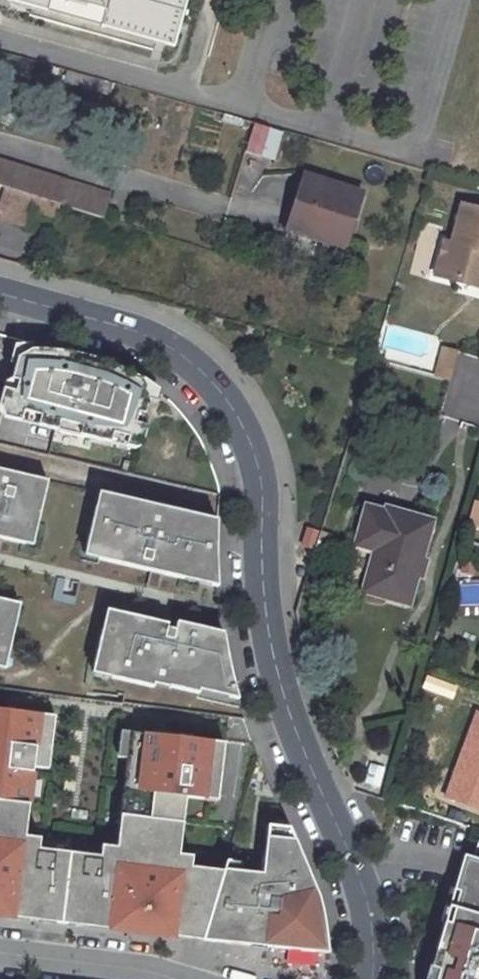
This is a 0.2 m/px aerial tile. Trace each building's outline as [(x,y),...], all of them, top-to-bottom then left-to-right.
[(6,0),(45,11),(48,0),(6,0)] [(45,11),(174,46),(187,0),(48,0),(45,11)] [(79,73),(76,84),(93,90),(96,79),(79,73)] [(254,123),(246,150),(262,155),(270,127),(254,123)] [(0,161),(0,189),(59,205),(67,180),(11,163),(10,165),(0,161)] [(283,247),(346,267),(353,245),(347,243),(362,192),(306,174),(283,247)] [(108,193),(67,180),(59,205),(89,214),(101,217),(108,193)] [(462,203),(452,242),(445,240),(435,275),(459,282),(461,272),(478,277),(478,208),(462,203)] [(461,272),(459,282),(478,287),(478,277),(461,272)] [(134,450),(146,399),(156,402),(158,392),(152,388),(145,383),(137,379),(130,375),(124,372),(116,368),(109,365),(103,364),(102,363),(94,361),(74,356),(73,356),(72,355),(70,355),(69,354),(68,354),(67,354),(66,354),(65,354),(64,353),(63,353),(62,353),(61,353),(60,353),(59,352),(58,352),(57,352),(56,352),(55,352),(54,352),(52,352),(51,351),(50,351),(49,351),(48,351),(47,351),(46,351),(45,351),(44,351),(43,351),(42,351),(41,351),(40,351),(39,351),(38,351),(37,352),(36,352),(35,352),(34,352),(34,345),(15,346),(10,364),(16,366),(13,379),(5,384),(0,406),(0,413),(3,418),(54,430),(134,450)] [(443,350),(435,377),(449,381),(457,353),(443,350)] [(4,540),(27,545),(31,527),(38,529),(50,482),(0,470),(0,539),(4,540)] [(105,509),(108,495),(101,493),(97,508),(105,509)] [(213,547),(219,521),(108,495),(105,509),(97,508),(88,549),(102,553),(100,561),(152,573),(164,576),(185,581),(187,573),(219,580),(219,570),(218,567),(218,564),(218,560),(218,556),(218,553),(218,549),(218,548),(213,547)] [(478,536),(478,501),(472,499),(464,533),(478,536)] [(373,561),(364,592),(374,595),(387,598),(389,592),(410,598),(417,574),(413,573),(416,562),(420,563),(432,522),(387,510),(387,513),(367,507),(356,544),(375,550),(380,551),(377,562),(373,561)] [(312,546),(317,528),(306,525),(301,543),(312,546)] [(34,547),(38,529),(31,527),(27,545),(34,547)] [(100,561),(102,553),(88,549),(86,558),(100,561)] [(416,562),(413,573),(417,574),(424,576),(427,565),(420,563),(416,562)] [(161,592),(164,576),(152,573),(148,589),(161,592)] [(219,580),(187,573),(185,581),(219,589),(219,588),(219,580)] [(389,592),(387,598),(408,604),(410,598),(389,592)] [(16,619),(9,617),(12,602),(0,599),(0,654),(1,650),(9,652),(16,619)] [(16,619),(20,603),(12,602),(9,617),(16,619)] [(167,624),(170,613),(155,609),(152,621),(167,624)] [(110,631),(115,612),(106,610),(101,629),(110,631)] [(230,676),(228,662),(214,659),(221,633),(177,622),(175,631),(167,629),(168,625),(152,621),(115,612),(110,631),(101,629),(93,665),(112,670),(110,678),(152,688),(153,685),(168,689),(169,688),(198,695),(198,691),(200,684),(228,691),(226,698),(236,700),(230,676)] [(228,662),(225,645),(225,643),(225,642),(225,641),(224,640),(224,639),(224,637),(224,636),(224,635),(224,634),(221,633),(214,659),(228,662)] [(9,652),(1,650),(0,654),(0,668),(5,669),(9,652)] [(110,678),(112,670),(93,665),(91,673),(110,678)] [(228,691),(200,684),(198,691),(226,698),(228,691)] [(445,796),(478,809),(478,713),(476,712),(445,796)] [(12,752),(67,759),(72,721),(0,713),(0,756),(12,758),(12,752)] [(142,731),(137,777),(173,780),(174,777),(174,773),(193,774),(194,769),(215,771),(219,732),(196,730),(196,736),(142,731)] [(364,786),(380,790),(386,767),(370,763),(364,786)] [(215,780),(215,771),(194,769),(193,774),(174,773),(174,777),(215,780)] [(1,911),(0,916),(133,934),(133,927),(155,930),(154,937),(202,943),(222,872),(189,868),(176,866),(177,855),(181,823),(130,816),(128,836),(118,836),(116,850),(116,861),(100,858),(38,849),(23,847),(24,837),(29,803),(0,801),(0,911),(1,911)] [(130,816),(119,815),(118,836),(128,836),(130,816)] [(261,876),(222,872),(202,943),(325,955),(324,954),(324,952),(324,950),(324,948),(324,946),(324,944),(323,942),(323,940),(323,938),(322,936),(322,934),(322,932),(321,930),(321,928),(321,926),(320,924),(320,922),(320,920),(319,918),(319,916),(318,914),(318,912),(317,911),(317,908),(316,906),(316,904),(315,903),(315,901),(283,829),(262,827),(261,876)] [(23,847),(38,849),(39,839),(24,837),(23,847)] [(102,848),(100,858),(116,861),(116,850),(102,848)] [(176,866),(189,868),(190,857),(177,855),(176,866)] [(454,890),(478,898),(478,897),(478,861),(474,859),(464,856),(454,890)] [(478,898),(454,890),(433,960),(428,978),(478,978),(478,897),(478,898)] [(133,927),(133,934),(154,937),(155,930),(133,927)]
